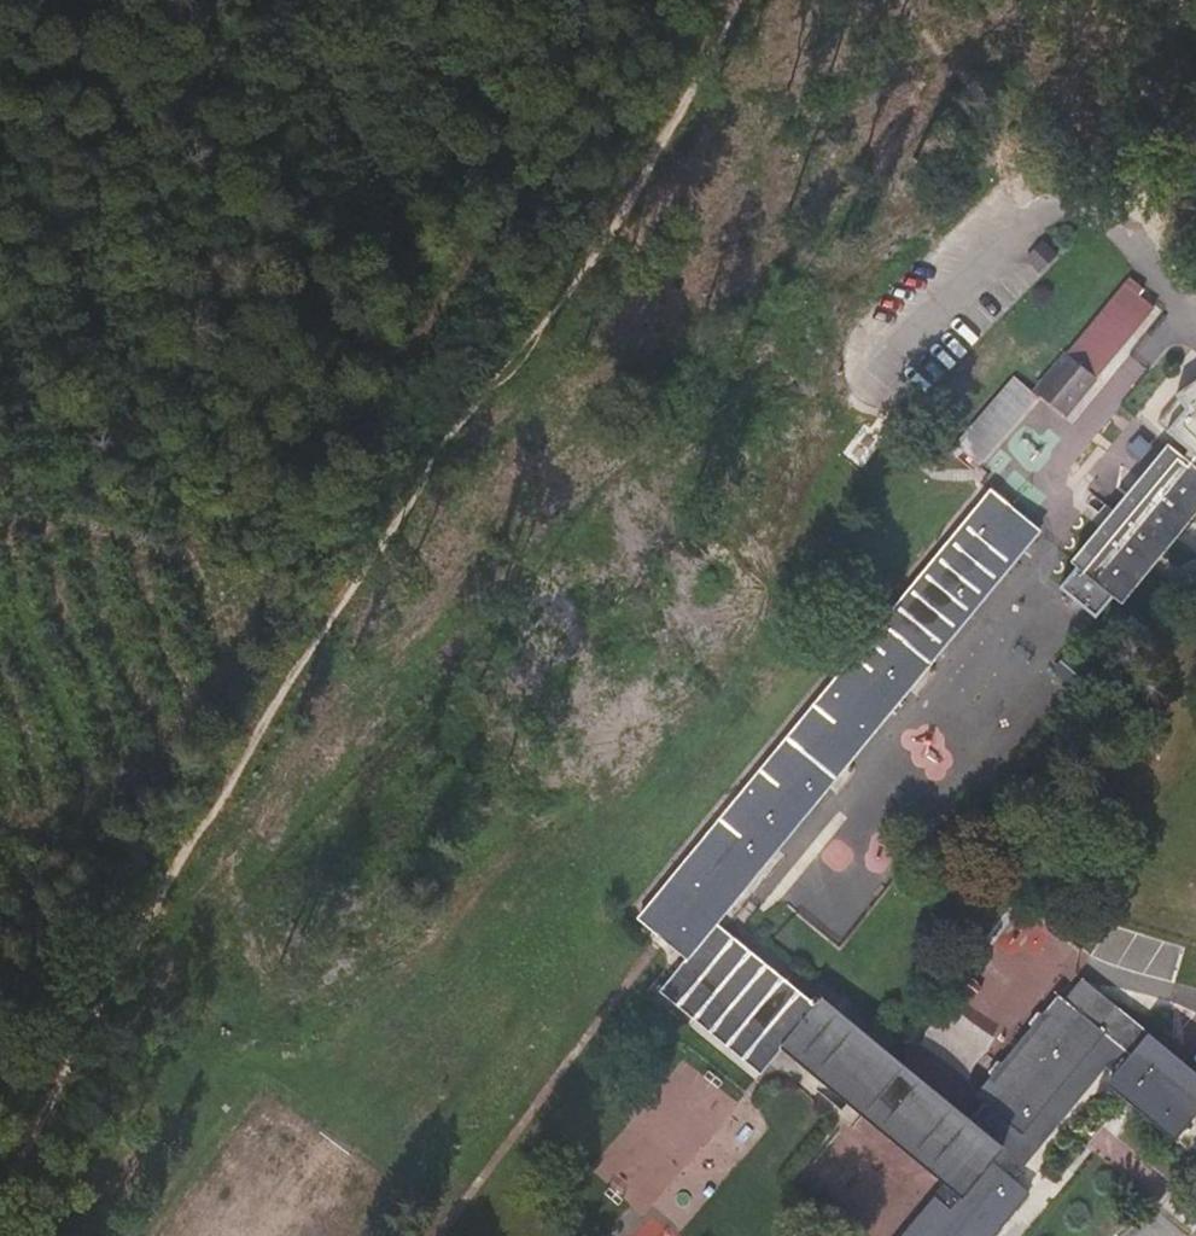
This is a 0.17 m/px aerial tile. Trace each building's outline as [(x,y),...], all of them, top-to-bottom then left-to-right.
[(1066,414),(1094,379),(1093,379),(1154,306),(1139,294),(1144,288),(1136,282),(1131,287),(1126,283),(1066,356),(1065,355),(1036,389),(1066,414)] [(980,465),(1039,397),(1013,375),(954,444),(980,465)] [(1177,391),(1186,405),(1167,429),(1189,446),(1182,454),(1192,462),(1195,458),(1195,379),(1177,391)] [(1195,512),(1195,465),(1192,462),(1182,454),(1167,442),(1070,561),(1122,603),(1195,512)] [(1030,1192),(1014,1178),(1106,1066),(1114,1073),(1106,1083),(1194,1156),(1195,1153),(1195,1072),(1082,977),(1064,998),(1058,993),(974,1095),(998,1114),(983,1134),(815,995),(808,1003),(713,926),(1040,530),(990,489),(637,917),(686,958),(662,987),(763,1069),(783,1045),(948,1180),(935,1196),(934,1195),(900,1235),(994,1235),(1030,1192)] [(1072,688),(1089,668),(1068,649),(1051,670),(1072,688)]
